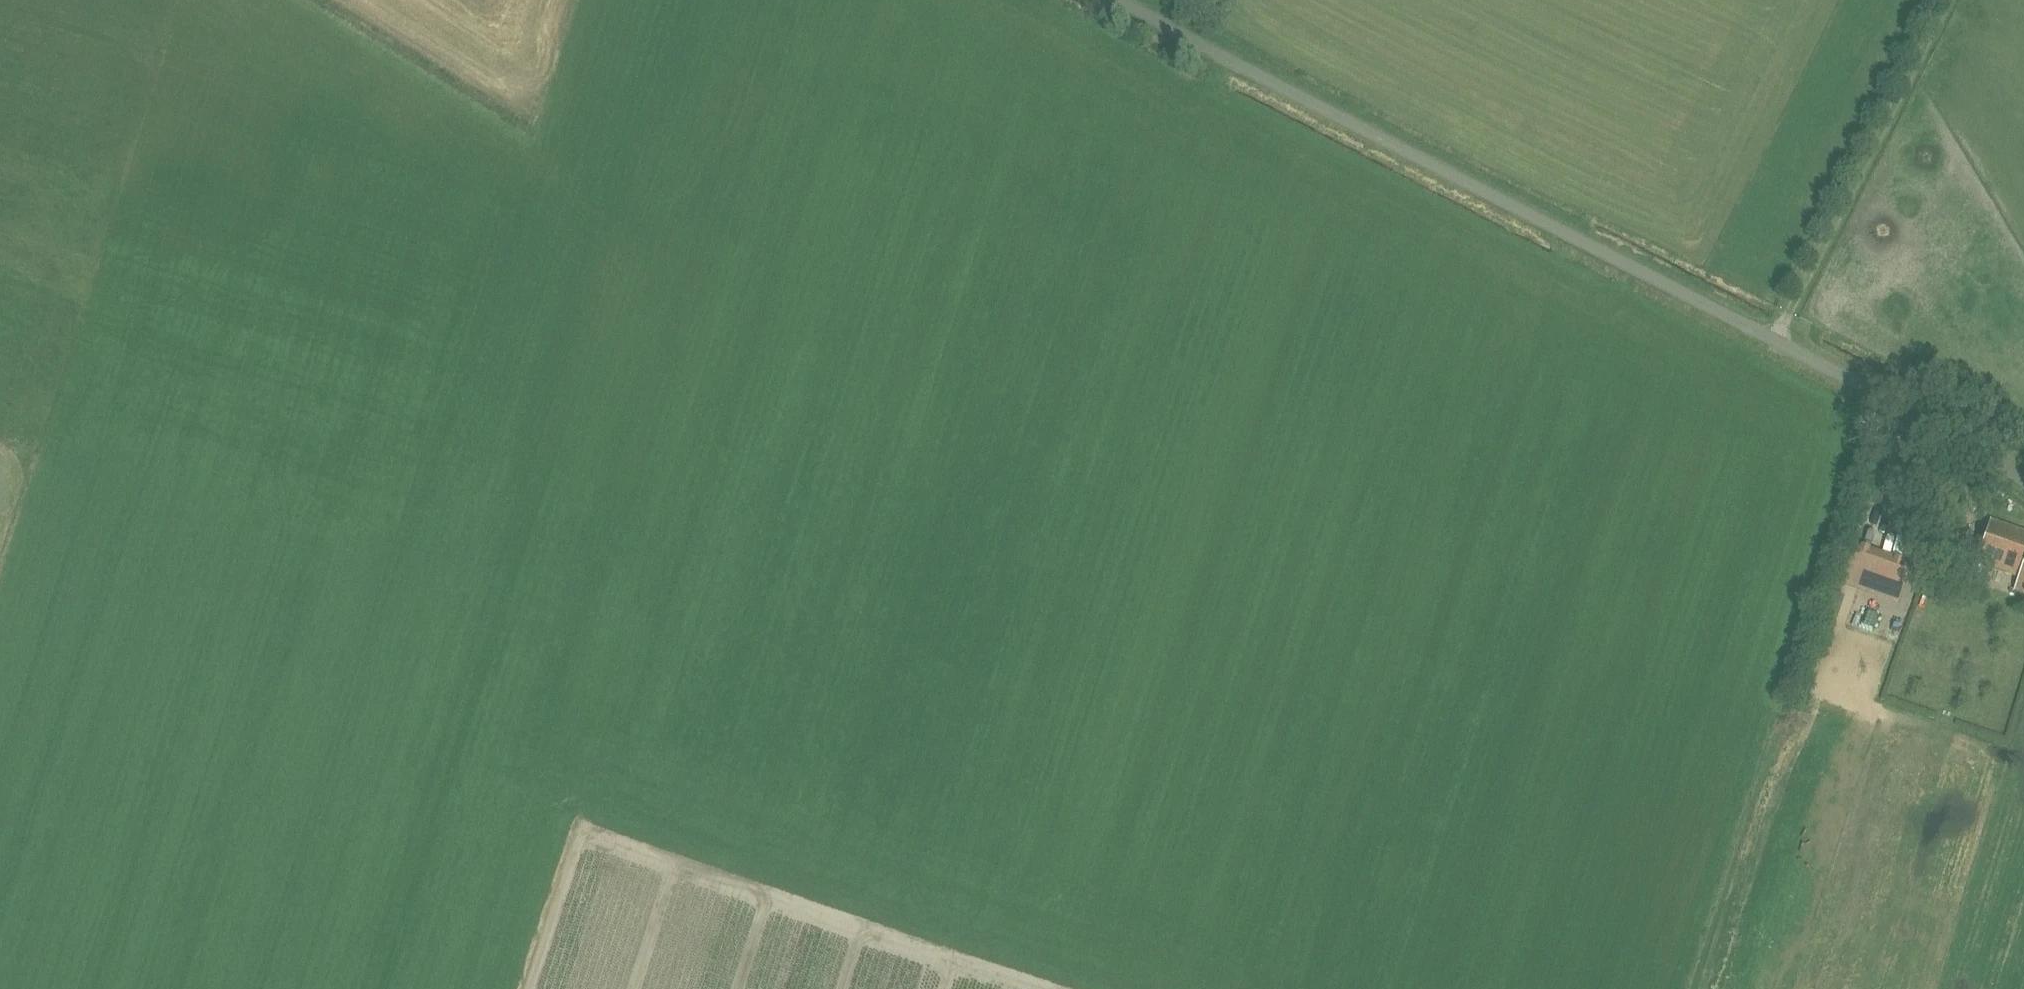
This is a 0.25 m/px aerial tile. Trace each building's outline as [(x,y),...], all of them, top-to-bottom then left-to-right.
[(1992,522),(1978,562),(2020,577),(2015,590),(2023,593),(2023,534),(1992,522)] [(1844,572),(1899,592),(1909,565),(1854,546),(1844,572)]
